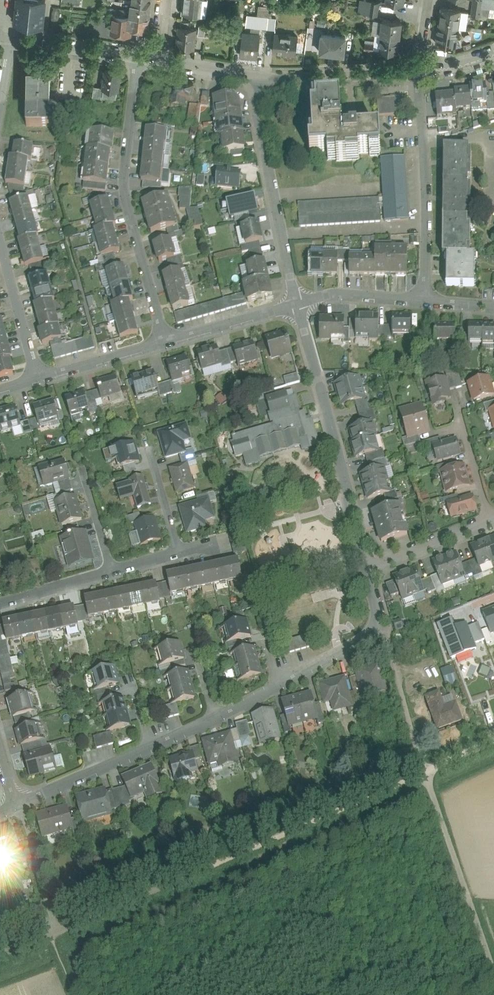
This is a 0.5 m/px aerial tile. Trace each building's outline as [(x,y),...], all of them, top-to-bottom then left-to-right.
[(32,0),(17,0),(15,22),(29,24),(32,0)] [(29,24),(43,25),(45,0),(32,0),(29,24)] [(182,12),(200,14),(202,1),(207,1),(207,0),(183,0),(182,12)] [(150,4),(132,2),(131,11),(126,11),(125,15),(149,17),(150,4)] [(481,7),(472,6),(471,14),(480,15),(481,7)] [(460,10),(441,7),(439,25),(458,28),(465,29),(468,12),(460,10)] [(125,15),(113,13),(111,32),(130,34),(131,29),(148,30),(149,17),(125,15)] [(268,16),(257,15),(255,27),(267,28),(268,16)] [(276,17),(268,16),(267,28),(275,29),(276,17)] [(191,20),(181,19),(180,26),(190,27),(191,20)] [(401,21),(382,19),(381,35),(399,37),(401,21)] [(206,24),(199,23),(198,35),(204,36),(206,24)] [(458,28),(439,25),(436,43),(455,46),(458,28)] [(180,26),(179,26),(177,47),(193,49),(196,28),(190,27),(180,26)] [(482,31),(473,30),(472,38),(481,39),(482,31)] [(260,33),(242,32),(240,54),(258,56),(260,33)] [(298,36),(274,34),(273,50),(287,52),(286,53),(296,54),(298,36)] [(345,37),(322,34),(321,39),(319,39),(318,46),(320,46),(320,52),(343,55),(345,37)] [(399,37),(381,35),(379,50),(397,52),(399,37)] [(374,43),(365,42),(364,49),(367,49),(367,52),(373,52),(374,43)] [(50,66),(27,66),(27,127),(55,127),(55,114),(50,114),(50,66)] [(121,72),(105,70),(103,88),(103,95),(116,97),(117,90),(118,90),(121,72)] [(193,82),(178,80),(175,97),(173,97),(171,105),(181,106),(183,99),(191,100),(193,82)] [(485,87),(470,88),(470,91),(472,109),(471,109),(471,111),(487,110),(487,109),(486,100),(489,100),(488,92),(485,92),(485,87)] [(470,91),(454,93),(455,95),(454,96),(456,111),(471,109),(472,109),(470,91)] [(210,92),(203,92),(201,106),(208,107),(210,92)] [(454,96),(435,97),(437,118),(456,117),(456,111),(454,96)] [(232,97),(214,99),(217,123),(241,120),(239,103),(232,97)] [(391,100),(377,101),(378,116),(400,114),(399,99),(396,100),(396,97),(390,97),(391,100)] [(340,100),(316,101),(316,110),(312,110),(314,145),(310,145),(310,155),(328,154),(327,142),(333,142),(332,131),(342,131),(340,100)] [(201,106),(192,105),(189,124),(199,125),(201,106)] [(217,123),(219,137),(223,136),(243,134),(241,120),(217,123)] [(114,129),(90,126),(89,132),(91,133),(91,132),(113,135),(114,129)] [(148,129),(147,129),(145,142),(164,144),(165,131),(160,130),(148,129)] [(342,131),(332,131),(333,142),(327,142),(328,154),(328,157),(336,157),(337,162),(346,161),(346,158),(359,157),(359,154),(381,153),(379,132),(342,135),(342,131)] [(113,135),(91,132),(91,133),(89,149),(110,151),(110,152),(112,152),(114,135),(113,135)] [(243,134),(223,136),(224,152),(231,151),(243,150),(244,150),(243,134)] [(31,140),(16,138),(16,144),(30,146),(31,140)] [(164,144),(145,142),(144,155),(162,157),(164,144)] [(16,144),(15,144),(13,157),(29,160),(32,160),(34,147),(30,146),(16,144)] [(468,148),(444,148),(443,182),(468,182),(468,148)] [(110,151),(89,149),(87,149),(86,165),(109,168),(110,152),(110,151)] [(162,157),(144,155),(143,168),(161,170),(162,157)] [(29,160),(13,157),(10,157),(8,170),(27,173),(29,160)] [(405,157),(381,159),(385,222),(409,220),(405,157)] [(109,168),(86,165),(84,182),(106,185),(107,185),(109,168)] [(161,170),(143,168),(141,181),(143,181),(159,183),(160,183),(161,170)] [(27,173),(8,170),(6,183),(8,184),(25,186),(30,187),(32,174),(27,173)] [(228,187),(229,171),(218,170),(216,186),(228,187)] [(229,171),(228,187),(239,188),(241,173),(229,171)] [(205,176),(198,175),(197,185),(204,186),(205,176)] [(106,185),(84,182),(83,189),(106,191),(106,185)] [(468,182),(443,182),(443,219),(467,219),(468,182)] [(25,186),(8,184),(11,196),(24,193),(25,186)] [(198,208),(190,209),(192,188),(179,188),(178,197),(179,197),(179,202),(180,202),(180,209),(180,210),(186,209),(191,228),(203,225),(198,208)] [(24,193),(11,196),(13,202),(27,198),(25,192),(24,193)] [(100,195),(89,199),(90,205),(102,201),(100,195)] [(167,196),(143,203),(151,233),(166,229),(175,226),(167,196)] [(13,202),(10,203),(13,216),(32,210),(28,198),(27,198),(13,202)] [(254,198),(228,203),(230,218),(257,212),(254,198)] [(380,198),(298,203),(299,227),(381,222),(380,198)] [(102,201),(90,205),(94,217),(112,212),(109,199),(102,201)] [(32,210),(13,216),(17,228),(35,223),(32,210)] [(112,212),(94,217),(97,230),(113,226),(116,225),(112,212)] [(467,219),(443,219),(443,255),(447,256),(467,256),(467,248),(470,248),(470,227),(467,227),(467,219)] [(35,223),(17,228),(20,240),(20,241),(37,236),(39,236),(35,223)] [(258,224),(242,227),(246,244),(246,245),(259,242),(262,241),(258,224)] [(175,226),(166,229),(168,235),(179,231),(177,225),(175,226)] [(113,226),(97,230),(94,230),(98,243),(116,238),(113,226)] [(37,236),(20,241),(20,240),(18,241),(22,254),(40,249),(37,236)] [(116,238),(98,243),(102,256),(114,253),(120,251),(116,238)] [(170,240),(154,245),(159,262),(175,258),(170,240)] [(259,242),(246,245),(246,244),(241,246),(242,252),(261,248),(259,242)] [(40,249),(22,254),(25,267),(29,265),(44,262),(44,261),(40,249)] [(391,250),(375,250),(375,259),(375,275),(391,275),(391,250)] [(407,250),(391,250),(391,275),(406,275),(407,275),(407,250)] [(114,253),(102,256),(104,264),(116,260),(114,253)] [(337,256),(324,256),(324,258),(324,274),(337,275),(337,261),(337,256)] [(467,256),(447,256),(446,286),(474,286),(475,256),(467,256)] [(324,258),(311,258),(311,274),(324,274),(324,258)] [(350,258),(349,258),(349,262),(349,275),(362,275),(362,259),(350,258)] [(375,259),(362,259),(362,275),(375,275),(375,259)] [(116,260),(104,264),(96,266),(98,274),(101,273),(101,272),(118,267),(116,260)] [(44,262),(29,265),(31,273),(46,269),(44,262)] [(263,262),(248,265),(251,283),(267,279),(263,262)] [(183,264),(169,267),(171,273),(184,269),(183,264)] [(118,267),(101,272),(101,273),(105,289),(111,288),(128,283),(124,266),(118,267)] [(46,269),(31,273),(33,278),(47,274),(46,269)] [(171,273),(164,275),(169,292),(184,288),(190,287),(185,269),(184,269),(171,273)] [(33,278),(29,279),(33,292),(51,287),(47,274),(33,278)] [(251,283),(243,285),(248,302),(271,297),(267,279),(251,283)] [(128,283),(111,288),(115,304),(129,300),(133,299),(128,283)] [(51,287),(33,292),(36,304),(36,305),(52,300),(53,301),(54,300),(51,287)] [(184,288),(169,292),(173,309),(189,305),(184,288)] [(244,293),(223,299),(226,310),(247,304),(244,293)] [(223,299),(181,311),(184,322),(226,310),(223,299)] [(52,300),(36,305),(36,304),(34,305),(38,318),(56,313),(53,301),(52,300)] [(129,300),(115,304),(111,305),(116,321),(134,316),(129,300)] [(181,311),(174,313),(177,324),(184,322),(181,311)] [(56,313),(38,318),(41,330),(57,326),(58,326),(59,326),(56,313)] [(134,316),(116,321),(121,338),(138,333),(134,316)] [(365,316),(356,316),(356,320),(356,331),(356,339),(357,339),(357,336),(369,336),(369,340),(369,339),(378,339),(378,337),(378,326),(378,316),(370,316),(366,316),(365,316)] [(411,316),(399,316),(399,317),(393,317),(393,316),(392,316),(392,338),(393,338),(393,332),(410,333),(410,342),(411,316)] [(343,318),(320,318),(320,327),(321,327),(321,339),(331,339),(331,337),(343,337),(343,328),(343,318)] [(455,325),(435,325),(435,341),(455,341),(455,347),(455,341),(455,329),(455,325)] [(482,325),(469,325),(469,334),(469,341),(470,341),(482,341),(482,325)] [(482,325),(482,341),(482,343),(493,343),(493,325),(482,325)] [(57,326),(41,330),(39,331),(43,344),(50,342),(61,339),(60,333),(63,332),(62,327),(60,327),(59,326),(58,326),(57,326)] [(392,326),(384,326),(384,337),(384,338),(392,338),(392,326)] [(286,334),(266,339),(272,358),(291,353),(286,334)] [(92,336),(86,337),(90,349),(96,347),(92,336)] [(86,337),(81,339),(84,351),(90,349),(86,337)] [(61,339),(50,342),(52,347),(57,346),(62,344),(61,339)] [(81,339),(75,341),(78,352),(84,351),(81,339)] [(75,341),(69,342),(72,354),(78,352),(75,341)] [(69,342),(63,344),(66,355),(72,354),(69,342)] [(253,343),(233,349),(237,362),(238,366),(258,360),(253,343)] [(62,344),(57,346),(61,357),(66,355),(63,344),(62,344)] [(0,348),(0,361),(9,359),(11,358),(8,345),(0,348)] [(52,347),(51,347),(55,359),(61,357),(57,346),(52,347)] [(217,348),(198,353),(202,370),(221,365),(218,353),(217,348)] [(233,349),(227,351),(230,362),(231,364),(237,362),(233,349)] [(227,351),(218,353),(221,365),(230,362),(227,351)] [(186,357),(175,360),(176,361),(167,364),(173,383),(183,380),(183,377),(191,374),(186,357)] [(0,361),(0,377),(13,374),(9,359),(0,361)] [(451,372),(444,371),(447,379),(445,379),(448,391),(456,389),(451,372)] [(154,372),(132,379),(137,396),(158,390),(159,390),(158,385),(154,372)] [(458,372),(451,372),(456,389),(463,387),(458,372)] [(348,373),(336,376),(338,383),(350,380),(348,373)] [(298,375),(284,379),(286,386),(300,382),(298,375)] [(116,377),(97,382),(99,390),(102,399),(110,397),(112,402),(122,399),(116,377)] [(338,383),(335,384),(338,395),(361,388),(358,378),(350,380),(338,383)] [(488,378),(469,383),(474,401),(493,396),(488,378)] [(445,379),(434,382),(432,381),(428,382),(426,385),(428,388),(429,389),(434,405),(445,402),(444,400),(450,398),(448,391),(445,379)] [(170,381),(164,383),(167,395),(174,393),(170,381)] [(167,395),(164,383),(158,385),(159,390),(158,390),(160,397),(167,395)] [(361,388),(338,395),(341,406),(355,402),(364,399),(361,388)] [(99,390),(93,392),(96,401),(102,399),(99,390)] [(93,392),(84,394),(88,406),(97,403),(96,401),(93,392)] [(222,392),(215,397),(220,404),(227,400),(222,392)] [(84,394),(76,397),(75,395),(65,397),(71,415),(79,413),(80,416),(90,413),(88,406),(84,394)] [(364,399),(355,402),(358,414),(370,411),(367,401),(365,401),(364,399)] [(53,401),(43,404),(43,406),(35,408),(40,427),(51,424),(50,422),(58,419),(53,401)] [(483,405),(486,413),(490,412),(490,411),(493,410),(493,402),(483,405)] [(421,405),(400,411),(408,438),(418,435),(426,433),(428,429),(421,405)] [(5,409),(5,410),(0,412),(0,426),(2,432),(13,429),(13,426),(20,424),(15,406),(5,409)] [(370,411),(358,414),(362,426),(372,423),(373,423),(370,411)] [(299,414),(273,421),(274,425),(235,436),(235,435),(233,435),(234,436),(233,436),(234,442),(232,443),(236,458),(257,451),(259,459),(302,446),(300,439),(306,438),(299,414)] [(36,419),(29,421),(32,433),(39,431),(36,419)] [(29,421),(22,423),(25,435),(32,433),(29,421)] [(362,426),(350,429),(354,442),(354,443),(374,437),(376,436),(372,423),(362,426)] [(186,425),(160,433),(166,457),(179,453),(185,452),(184,451),(181,440),(190,438),(186,425)] [(418,435),(408,438),(402,439),(404,447),(406,447),(413,445),(421,443),(418,435)] [(374,437),(354,443),(354,442),(352,443),(356,457),(365,455),(378,451),(374,437)] [(421,443),(413,445),(414,452),(426,448),(426,449),(434,447),(434,446),(442,444),(440,438),(421,443)] [(442,444),(434,446),(434,447),(438,461),(460,455),(456,440),(442,444)] [(133,443),(109,450),(112,461),(119,459),(121,467),(124,466),(135,463),(139,462),(133,443)] [(413,445),(406,447),(408,453),(414,452),(413,445)] [(193,449),(184,451),(185,452),(179,453),(181,459),(195,455),(193,449)] [(378,451),(365,455),(367,464),(372,462),(380,460),(378,451)] [(195,455),(181,459),(182,465),(188,463),(188,464),(196,461),(195,455)] [(380,460),(372,462),(375,471),(384,468),(384,469),(388,468),(385,459),(380,460)] [(65,461),(41,467),(46,486),(58,483),(70,479),(65,461)] [(454,462),(437,467),(438,474),(441,473),(441,472),(456,468),(454,462)] [(135,463),(124,466),(126,475),(137,471),(135,463)] [(182,465),(170,469),(177,493),(195,488),(188,464),(188,463),(182,465)] [(456,468),(441,472),(441,473),(444,472),(446,480),(444,484),(447,492),(469,485),(463,466),(456,468)] [(375,471),(361,475),(364,486),(384,481),(387,480),(384,469),(384,468),(375,471)] [(143,476),(129,480),(130,482),(116,486),(121,500),(134,496),(138,508),(151,504),(143,476)] [(70,479),(58,483),(61,494),(71,491),(73,490),(70,479)] [(384,481),(364,486),(368,499),(384,494),(388,493),(384,481)] [(61,500),(73,497),(71,491),(61,494),(60,494),(61,500)] [(395,491),(391,492),(388,493),(384,494),(386,502),(398,499),(398,498),(401,497),(402,497),(401,493),(396,494),(395,491)] [(208,494),(197,497),(198,503),(208,500),(208,501),(210,500),(208,494)] [(457,495),(440,500),(442,506),(448,504),(459,501),(457,495)] [(61,500),(56,501),(62,526),(82,520),(75,496),(73,497),(61,500)] [(398,499),(386,502),(388,508),(399,505),(403,504),(401,497),(398,498),(398,499)] [(459,501),(448,504),(451,517),(476,510),(472,497),(459,501)] [(198,503),(181,508),(184,518),(186,518),(189,531),(188,531),(188,532),(204,528),(202,521),(213,518),(208,501),(208,500),(198,503)] [(388,508),(373,512),(377,527),(404,519),(403,514),(402,515),(399,505),(388,508)] [(140,513),(126,518),(128,526),(135,524),(135,523),(142,521),(140,513)] [(142,521),(135,523),(135,524),(141,546),(161,540),(155,518),(142,521)] [(404,519),(377,527),(381,542),(407,534),(404,525),(406,524),(404,519)] [(79,527),(65,531),(67,537),(80,533),(79,527)] [(67,537),(62,538),(70,565),(93,559),(85,532),(80,533),(67,537)] [(242,534),(230,537),(231,543),(243,540),(242,534)] [(491,539),(491,538),(486,540),(487,541),(483,542),(491,562),(492,565),(493,564),(493,538),(491,539)] [(243,540),(231,543),(233,548),(245,545),(243,540)] [(483,542),(471,547),(476,559),(479,567),(479,566),(491,562),(483,542)] [(245,545),(233,548),(235,555),(246,552),(245,545)] [(455,553),(444,557),(453,580),(464,576),(460,566),(455,553)] [(453,580),(444,557),(433,562),(438,574),(442,584),(453,580)] [(479,567),(476,559),(468,563),(473,577),(482,574),(479,566),(479,567)] [(239,560),(224,563),(228,582),(242,579),(239,560)] [(37,561),(25,564),(28,578),(41,574),(37,561)] [(224,563),(210,566),(214,585),(228,582),(224,563)] [(468,563),(460,566),(464,576),(465,580),(473,577),(468,563)] [(210,566),(196,569),(199,588),(214,585),(210,566)] [(196,569),(181,572),(185,591),(199,588),(196,569)] [(414,569),(404,573),(413,596),(423,592),(420,582),(414,569)] [(181,572),(167,575),(168,582),(171,594),(185,591),(181,572)] [(413,596),(404,573),(394,577),(395,581),(400,593),(403,599),(413,596)] [(438,574),(430,577),(431,578),(436,591),(437,594),(445,591),(442,584),(438,574)] [(431,578),(420,582),(423,592),(427,590),(428,594),(436,591),(431,578)] [(395,581),(386,584),(391,596),(400,593),(395,581)] [(168,582),(162,583),(166,598),(172,597),(171,594),(168,582)] [(166,598),(162,583),(157,585),(160,599),(166,598)] [(157,584),(142,587),(146,605),(160,602),(160,599),(157,585),(157,584)] [(142,587),(128,590),(132,608),(146,605),(142,587)] [(128,590),(114,593),(117,611),(132,608),(128,590)] [(114,593),(100,596),(103,614),(117,611),(114,593)] [(100,596),(85,599),(86,605),(89,617),(103,614),(100,596)] [(86,605),(80,607),(84,622),(89,620),(89,617),(86,605)] [(80,607),(75,608),(78,623),(84,622),(80,607)] [(74,608),(60,611),(64,629),(78,626),(78,623),(75,608),(74,608)] [(493,633),(493,609),(483,613),(491,634),(493,633)] [(60,611),(46,614),(50,632),(64,629),(60,611)] [(46,614),(32,617),(36,635),(50,632),(46,614)] [(32,617),(18,620),(21,638),(36,635),(32,617)] [(439,624),(452,659),(476,650),(474,644),(468,628),(466,623),(455,628),(452,619),(439,624)] [(18,620),(3,623),(4,625),(6,637),(7,641),(21,638),(18,620)] [(246,621),(227,626),(231,642),(239,640),(250,636),(246,621)] [(468,628),(474,644),(485,640),(482,632),(478,623),(468,628)] [(487,630),(482,632),(485,640),(487,645),(492,643),(487,630)] [(310,634),(304,636),(307,648),(313,646),(310,634)] [(304,636),(298,638),(301,650),(307,648),(304,636)] [(298,638),(292,639),(295,651),(301,650),(298,638)] [(292,639),(286,641),(289,653),(295,651),(292,639)] [(231,642),(225,643),(227,649),(229,649),(240,645),(239,640),(231,642)] [(180,643),(160,648),(165,665),(170,664),(184,660),(180,643)] [(240,645),(229,649),(230,655),(236,653),(242,651),(240,645)] [(242,651),(236,653),(240,666),(257,661),(254,648),(242,651)] [(0,657),(0,663),(11,661),(10,655),(0,657)] [(184,660),(170,664),(171,669),(174,668),(186,665),(184,660)] [(0,663),(0,667),(1,669),(12,667),(11,661),(0,663)] [(240,666),(234,668),(237,679),(241,678),(241,680),(261,675),(257,661),(240,666)] [(380,664),(357,670),(358,676),(364,697),(376,694),(374,689),(386,685),(380,664)] [(452,666),(448,668),(447,666),(444,667),(444,669),(441,670),(446,688),(458,684),(452,666)] [(12,667),(1,669),(2,675),(13,673),(12,667)] [(113,667),(94,672),(99,690),(107,688),(118,684),(113,667)] [(170,676),(175,674),(174,668),(171,669),(162,672),(164,678),(170,676)] [(175,674),(170,676),(173,689),(191,685),(187,671),(175,674)] [(13,673),(2,675),(3,681),(11,679),(15,678),(13,673)] [(358,676),(350,678),(353,692),(355,699),(364,697),(358,676)] [(344,679),(321,685),(325,702),(332,700),(333,705),(340,703),(341,708),(348,706),(351,706),(348,694),(344,679)] [(12,684),(4,686),(5,692),(17,689),(16,683),(12,684)] [(191,685),(173,689),(177,703),(195,698),(191,685)] [(99,690),(91,692),(93,698),(97,697),(108,693),(107,688),(99,690)] [(353,692),(348,694),(351,706),(348,706),(350,714),(359,712),(355,699),(353,692)] [(108,693),(97,697),(99,705),(105,703),(105,702),(110,701),(108,693)] [(455,704),(444,708),(439,693),(426,698),(437,729),(461,721),(455,704)] [(311,694),(297,698),(303,722),(317,718),(313,704),(311,694)] [(27,695),(8,700),(13,718),(32,713),(27,695)] [(110,701),(105,702),(105,703),(108,716),(126,711),(122,698),(110,701)] [(296,698),(283,702),(286,715),(289,726),(290,726),(303,722),(296,698)] [(177,703),(171,705),(174,716),(180,714),(177,703)] [(319,703),(313,704),(317,718),(318,724),(325,722),(319,703)] [(171,705),(165,706),(168,718),(174,716),(171,705)] [(165,706),(159,708),(162,719),(168,718),(165,706)] [(126,711),(108,716),(112,730),(129,725),(126,711)] [(272,712),(254,717),(261,741),(279,736),(272,712)] [(286,715),(280,717),(285,733),(291,732),(290,726),(289,726),(286,715)] [(248,724),(236,727),(237,729),(239,738),(251,735),(248,724)] [(34,725),(17,730),(21,746),(22,745),(41,740),(39,740),(39,739),(38,739),(34,725)] [(228,732),(229,734),(232,745),(241,743),(239,738),(237,729),(228,732)] [(111,732),(105,734),(108,745),(114,744),(111,732)] [(108,745),(105,734),(99,735),(103,747),(108,745)] [(229,734),(204,741),(210,763),(220,761),(221,766),(237,761),(234,752),(232,745),(229,734)] [(103,747),(99,735),(93,737),(97,748),(103,747)] [(41,740),(22,745),(23,751),(43,746),(41,740)] [(241,743),(232,745),(234,752),(243,750),(241,743)] [(43,746),(23,751),(25,757),(44,752),(43,746)] [(199,746),(190,748),(192,753),(194,759),(202,757),(199,746)] [(25,757),(24,757),(30,776),(57,769),(52,750),(44,752),(25,757)] [(192,753),(170,759),(177,784),(186,782),(188,778),(187,774),(198,772),(194,759),(192,753)] [(151,766),(123,778),(128,789),(131,797),(132,797),(145,791),(148,799),(162,793),(151,766)] [(125,789),(113,792),(117,809),(118,810),(131,805),(130,802),(134,801),(132,797),(131,797),(128,789),(126,790),(125,789)] [(112,790),(105,792),(106,794),(111,811),(117,809),(113,792),(112,790)] [(106,794),(79,800),(85,826),(113,819),(111,811),(106,794)] [(67,807),(37,815),(43,836),(72,828),(73,828),(70,820),(67,807)] [(76,818),(70,820),(73,828),(72,828),(74,835),(80,833),(76,818)] [(0,831),(0,861),(21,853),(10,827),(0,831)]
